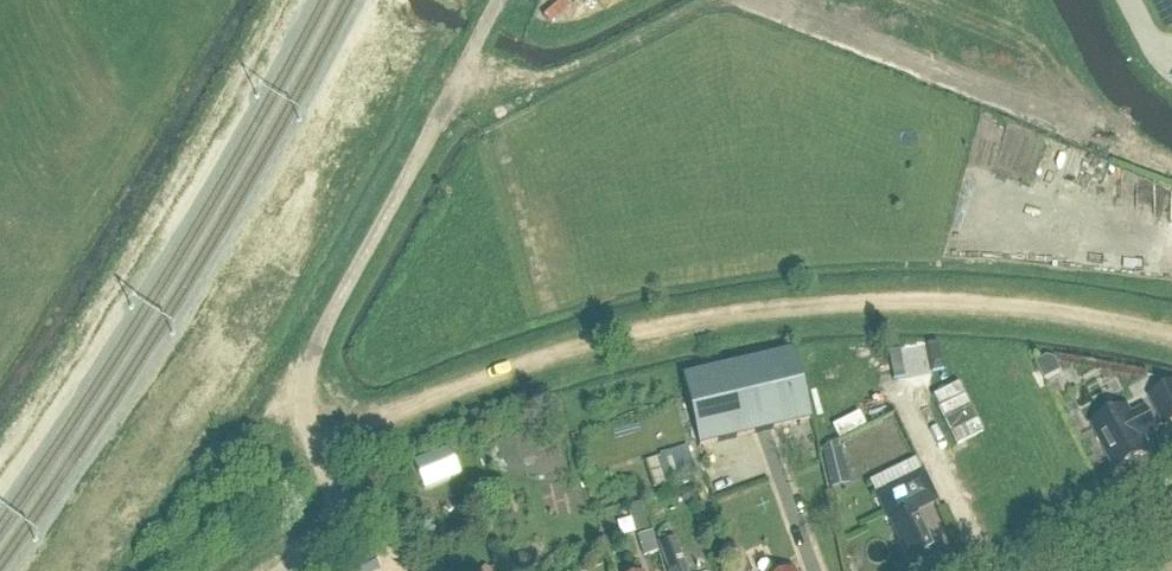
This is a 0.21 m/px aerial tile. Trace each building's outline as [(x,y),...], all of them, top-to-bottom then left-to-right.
[(943,373),(938,344),(888,354),(893,382),(943,373)] [(699,449),(811,423),(794,353),(683,380),(699,449)] [(958,385),(932,398),(957,447),(983,434),(958,385)] [(1165,430),(1171,426),(1171,387),(1149,399),(1165,430)] [(1093,426),(1117,473),(1151,456),(1143,441),(1157,433),(1146,411),(1131,418),(1127,409),(1093,426)] [(688,447),(661,456),(662,459),(645,464),(653,491),(697,476),(688,447)] [(906,482),(875,497),(911,570),(943,570),(915,513),(935,503),(921,475),(906,482)] [(668,570),(686,570),(675,539),(659,545),(668,570)]
